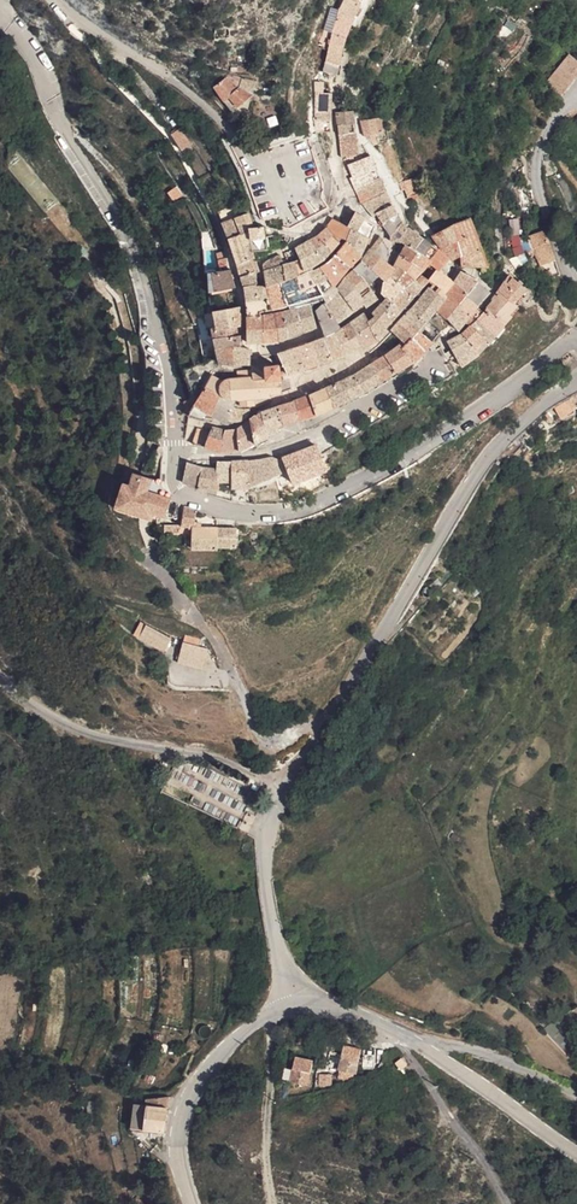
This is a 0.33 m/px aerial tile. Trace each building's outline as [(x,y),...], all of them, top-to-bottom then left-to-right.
[(338,12),(351,18),(357,5),(348,0),(342,0),(338,12)] [(331,34),(338,12),(329,9),(322,31),(331,34)] [(343,39),(344,34),(351,18),(338,12),(331,34),(343,39)] [(331,34),(329,39),(327,49),(327,52),(338,56),(340,47),(343,39),(331,34)] [(319,47),(327,49),(329,39),(321,37),(319,47)] [(338,56),(327,52),(322,71),(334,74),(337,75),(338,56)] [(554,65),(567,76),(572,70),(558,59),(554,65)] [(554,65),(546,74),(560,86),(562,88),(565,78),(567,76),(554,65)] [(215,72),(204,84),(216,97),(220,93),(229,85),(215,72)] [(560,86),(546,74),(539,84),(553,95),(560,86)] [(234,88),(229,85),(220,93),(230,103),(245,93),(234,88)] [(315,113),(330,112),(330,92),(316,91),(315,113)] [(220,93),(216,97),(223,107),(230,103),(220,93)] [(316,132),(329,132),(330,112),(315,113),(316,132)] [(363,123),(365,139),(366,140),(381,137),(380,121),(363,123)] [(339,132),(356,130),(355,122),(338,124),(339,132)] [(340,145),(357,143),(356,130),(339,132),(340,145)] [(176,133),(168,139),(176,151),(185,145),(176,133)] [(341,156),(358,155),(357,143),(340,145),(341,156)] [(355,182),(377,172),(372,160),(349,170),(355,182)] [(356,192),(382,182),(377,172),(355,182),(351,183),(356,192)] [(424,191),(420,181),(406,185),(413,200),(425,196),(424,191)] [(363,205),(387,195),(382,182),(356,192),(362,204),(363,205)] [(379,217),(394,207),(387,195),(363,205),(375,220),(379,217)] [(386,227),(399,217),(394,207),(379,217),(386,227)] [(242,231),(248,229),(250,228),(243,212),(234,215),(242,231)] [(227,237),(242,231),(234,215),(221,220),(227,237)] [(359,236),(365,221),(357,216),(355,220),(350,230),(351,231),(353,232),(359,236)] [(395,239),(403,226),(399,217),(386,227),(395,239)] [(462,263),(486,266),(469,217),(448,224),(435,232),(432,233),(451,258),(459,255),(462,263)] [(359,236),(370,241),(377,228),(365,221),(359,236)] [(346,228),(334,223),(327,232),(341,245),(345,238),(346,228)] [(262,227),(250,228),(248,229),(250,237),(264,234),(262,227)] [(232,250),(250,242),(247,237),(250,237),(248,229),(242,231),(227,237),(232,250)] [(424,239),(409,229),(404,245),(407,247),(416,254),(424,239)] [(341,245),(327,232),(323,236),(318,239),(333,254),(341,245)] [(348,244),(362,259),(370,241),(359,236),(353,232),(348,244)] [(250,237),(247,237),(250,242),(253,247),(260,246),(265,246),(264,234),(250,237)] [(553,252),(548,234),(535,239),(539,257),(553,252)] [(516,256),(525,252),(518,235),(509,238),(516,256)] [(333,254),(318,239),(310,244),(327,261),(333,254)] [(416,254),(418,256),(424,262),(433,247),(426,240),(424,239),(416,254)] [(539,257),(535,239),(530,240),(536,259),(539,257)] [(254,254),(253,247),(250,242),(232,250),(237,263),(254,254)] [(327,261),(310,244),(300,250),(309,261),(315,269),(320,266),(325,263),(327,261)] [(362,259),(348,244),(338,256),(352,269),(362,259)] [(407,247),(401,259),(412,267),(418,256),(416,254),(407,247)] [(431,267),(440,253),(433,247),(424,262),(431,267)] [(295,252),(299,259),(302,264),(309,261),(300,250),(295,252)] [(542,269),(557,264),(553,252),(539,257),(536,259),(538,263),(540,262),(542,269)] [(388,265),(373,253),(362,266),(378,278),(382,281),(392,268),(388,265)] [(440,253),(431,267),(440,275),(441,276),(443,272),(451,263),(440,253)] [(255,256),(254,254),(237,263),(239,271),(242,272),(244,273),(246,274),(254,270),(259,267),(255,256)] [(267,274),(286,268),(286,266),(282,256),(271,262),(267,266),(267,274)] [(352,269),(338,256),(332,265),(344,279),(352,269)] [(431,267),(424,262),(418,256),(412,267),(423,275),(431,267)] [(402,282),(398,286),(405,296),(415,284),(423,275),(412,267),(401,259),(397,267),(406,275),(402,280),(402,282)] [(312,274),(316,272),(315,269),(309,261),(302,264),(309,275),(312,274)] [(344,279),(332,265),(321,270),(335,289),(344,279)] [(378,278),(362,266),(356,273),(369,286),(378,278)] [(284,283),(290,281),(286,268),(267,274),(269,287),(284,283)] [(335,289),(321,270),(316,272),(312,274),(324,298),(335,289)] [(430,285),(443,294),(452,280),(443,272),(441,276),(440,275),(430,285)] [(229,273),(207,277),(209,289),(225,286),(233,285),(229,273)] [(357,296),(369,286),(356,273),(347,283),(353,291),(357,296)] [(324,298),(312,274),(309,275),(301,277),(297,279),(304,304),(324,298)] [(480,283),(462,274),(456,284),(469,296),(480,283)] [(297,279),(290,281),(284,283),(289,308),(304,304),(297,279)] [(412,304),(405,296),(398,286),(392,279),(386,287),(384,296),(389,302),(401,315),(412,304)] [(499,295),(514,308),(527,293),(509,279),(499,295)] [(260,287),(259,282),(247,287),(251,312),(264,312),(260,287)] [(272,311),(289,308),(284,283),(269,287),(272,311)] [(335,296),(351,318),(357,312),(346,299),(353,291),(347,283),(335,296)] [(480,309),(491,296),(480,283),(469,296),(480,309)] [(415,284),(405,296),(412,304),(423,293),(415,284)] [(447,320),(458,308),(463,303),(469,296),(456,284),(445,300),(432,292),(423,302),(438,311),(447,320)] [(369,286),(357,296),(364,306),(368,309),(380,302),(377,298),(373,292),(369,286)] [(260,287),(264,312),(272,311),(269,287),(260,287)] [(346,299),(357,312),(364,306),(357,296),(353,291),(346,299)] [(514,308),(499,295),(492,304),(494,305),(507,316),(514,308)] [(328,305),(339,327),(351,318),(335,296),(328,305)] [(480,309),(469,296),(463,303),(474,316),(480,309)] [(383,308),(396,321),(401,315),(389,302),(383,308)] [(428,323),(430,321),(438,311),(423,302),(411,315),(428,323)] [(474,316),(463,303),(458,308),(469,322),(474,316)] [(213,318),(235,315),(234,305),(211,309),(213,318)] [(339,327),(328,305),(320,313),(326,332),(339,327)] [(507,316),(494,305),(486,313),(498,326),(507,316)] [(299,311),(303,335),(319,330),(312,306),(299,311)] [(396,321),(383,308),(374,317),(386,332),(396,321)] [(447,320),(452,325),(459,333),(469,322),(458,308),(447,320)] [(278,316),(282,341),(303,335),(299,311),(278,316)] [(498,326),(486,313),(470,330),(483,343),(498,326)] [(214,324),(209,325),(211,334),(226,332),(237,331),(235,315),(213,318),(214,324)] [(411,315),(394,334),(395,335),(400,341),(407,347),(423,331),(422,330),(428,323),(411,315)] [(283,344),(282,341),(278,316),(264,318),(266,345),(283,344)] [(373,329),(366,316),(352,326),(358,337),(373,329)] [(250,319),(251,345),(266,345),(264,318),(250,319)] [(358,337),(352,326),(347,329),(353,340),(346,344),(349,357),(365,350),(358,337)] [(353,340),(347,329),(331,337),(328,338),(334,362),(349,357),(346,344),(353,340)] [(376,331),(375,332),(373,329),(358,337),(365,350),(380,342),(382,339),(376,331)] [(483,343),(470,330),(463,337),(475,351),(483,343)] [(230,360),(246,361),(245,346),(236,342),(237,331),(226,332),(230,360)] [(426,354),(435,344),(434,343),(423,331),(407,347),(420,359),(425,353),(426,354)] [(135,335),(137,342),(148,339),(146,332),(135,335)] [(230,360),(226,332),(211,334),(213,344),(214,353),(215,363),(230,360)] [(387,344),(390,349),(400,341),(395,335),(387,344)] [(475,351),(463,337),(448,344),(458,363),(475,351)] [(334,362),(328,338),(314,344),(323,366),(334,362)] [(148,339),(137,342),(139,355),(151,352),(148,339)] [(323,366),(314,344),(301,349),(307,371),(323,366)] [(307,371),(301,349),(289,353),(298,374),(307,371)] [(387,359),(397,376),(415,365),(400,349),(387,359)] [(281,356),(290,377),(298,374),(289,353),(281,356)] [(373,368),(383,384),(397,376),(387,359),(373,368)] [(279,379),(276,365),(265,366),(266,378),(251,378),(251,369),(235,371),(235,377),(224,378),(212,373),(205,387),(227,397),(232,396),(233,398),(235,398),(237,404),(251,404),(251,398),(268,396),(268,393),(279,392),(279,379)] [(251,378),(266,378),(265,366),(265,365),(250,366),(251,369),(251,378)] [(356,379),(365,395),(383,384),(373,368),(356,379)] [(365,395),(356,379),(341,385),(351,402),(365,395)] [(351,402),(341,385),(325,392),(335,410),(351,402)] [(227,418),(231,407),(233,401),(227,397),(205,387),(203,386),(196,399),(186,415),(202,420),(205,411),(225,422),(227,418)] [(335,410),(325,392),(311,399),(319,416),(335,410)] [(559,418),(576,410),(576,399),(575,395),(553,406),(559,418)] [(319,416),(311,399),(304,401),(310,419),(319,416)] [(294,405),(300,422),(310,419),(304,401),(294,405)] [(300,422),(294,405),(279,410),(284,427),(300,422)] [(284,427),(279,410),(263,417),(273,439),(282,435),(280,429),(284,427)] [(273,439),(263,417),(251,424),(258,446),(273,439)] [(243,453),(248,451),(258,446),(251,424),(239,431),(243,453)] [(218,453),(223,455),(228,432),(216,430),(215,433),(208,449),(213,452),(218,453)] [(239,454),(243,453),(239,431),(228,432),(223,455),(226,455),(230,455),(234,455),(239,454)] [(314,446),(281,460),(286,471),(292,485),(325,471),(320,459),(314,446)] [(246,472),(280,465),(278,460),(272,458),(245,462),(246,472)] [(215,476),(215,484),(231,484),(232,462),(215,461),(215,476)] [(231,490),(247,490),(247,487),(246,472),(245,462),(232,462),(231,484),(231,490)] [(200,475),(201,466),(186,463),(183,484),(198,490),(200,475)] [(247,487),(283,473),(280,465),(246,472),(247,487)] [(127,481),(120,479),(116,492),(129,494),(130,485),(136,471),(131,469),(127,481)] [(138,496),(143,485),(148,474),(136,471),(130,485),(129,494),(138,496)] [(215,491),(215,484),(215,476),(200,475),(198,490),(215,491)] [(146,515),(148,507),(153,509),(153,505),(156,497),(158,490),(143,485),(138,496),(134,511),(146,515)] [(153,509),(162,514),(169,496),(158,490),(156,497),(153,505),(153,509)] [(116,492),(112,504),(135,513),(134,511),(138,496),(129,494),(116,492)] [(189,512),(189,506),(188,505),(179,505),(179,513),(189,513),(189,512)] [(179,525),(190,525),(191,525),(192,512),(189,512),(189,513),(179,513),(179,521),(179,525)] [(215,548),(216,527),(191,525),(190,525),(189,546),(215,548)] [(224,548),(235,548),(236,528),(216,527),(215,548),(224,548)] [(173,639),(139,621),(132,635),(165,652),(173,639)] [(201,639),(184,635),(177,664),(202,670),(208,648),(199,646),(201,639)] [(190,804),(235,825),(239,817),(194,796),(190,804)] [(356,1068),(360,1046),(344,1044),(343,1053),(341,1066),(344,1066),(356,1068)] [(329,1071),(344,1072),(344,1066),(341,1066),(343,1053),(332,1052),(329,1071)] [(307,1084),(310,1085),(314,1060),(296,1058),(296,1065),(295,1071),(295,1082),(307,1084)] [(294,1087),(295,1082),(295,1071),(285,1071),(284,1086),(294,1087)] [(317,1085),(331,1086),(332,1075),(318,1074),(317,1085)] [(144,1099),(143,1105),(165,1107),(165,1097),(144,1099)] [(132,1104),(130,1125),(141,1127),(141,1126),(143,1105),(132,1104)] [(163,1128),(165,1107),(143,1105),(141,1126),(163,1128)]
